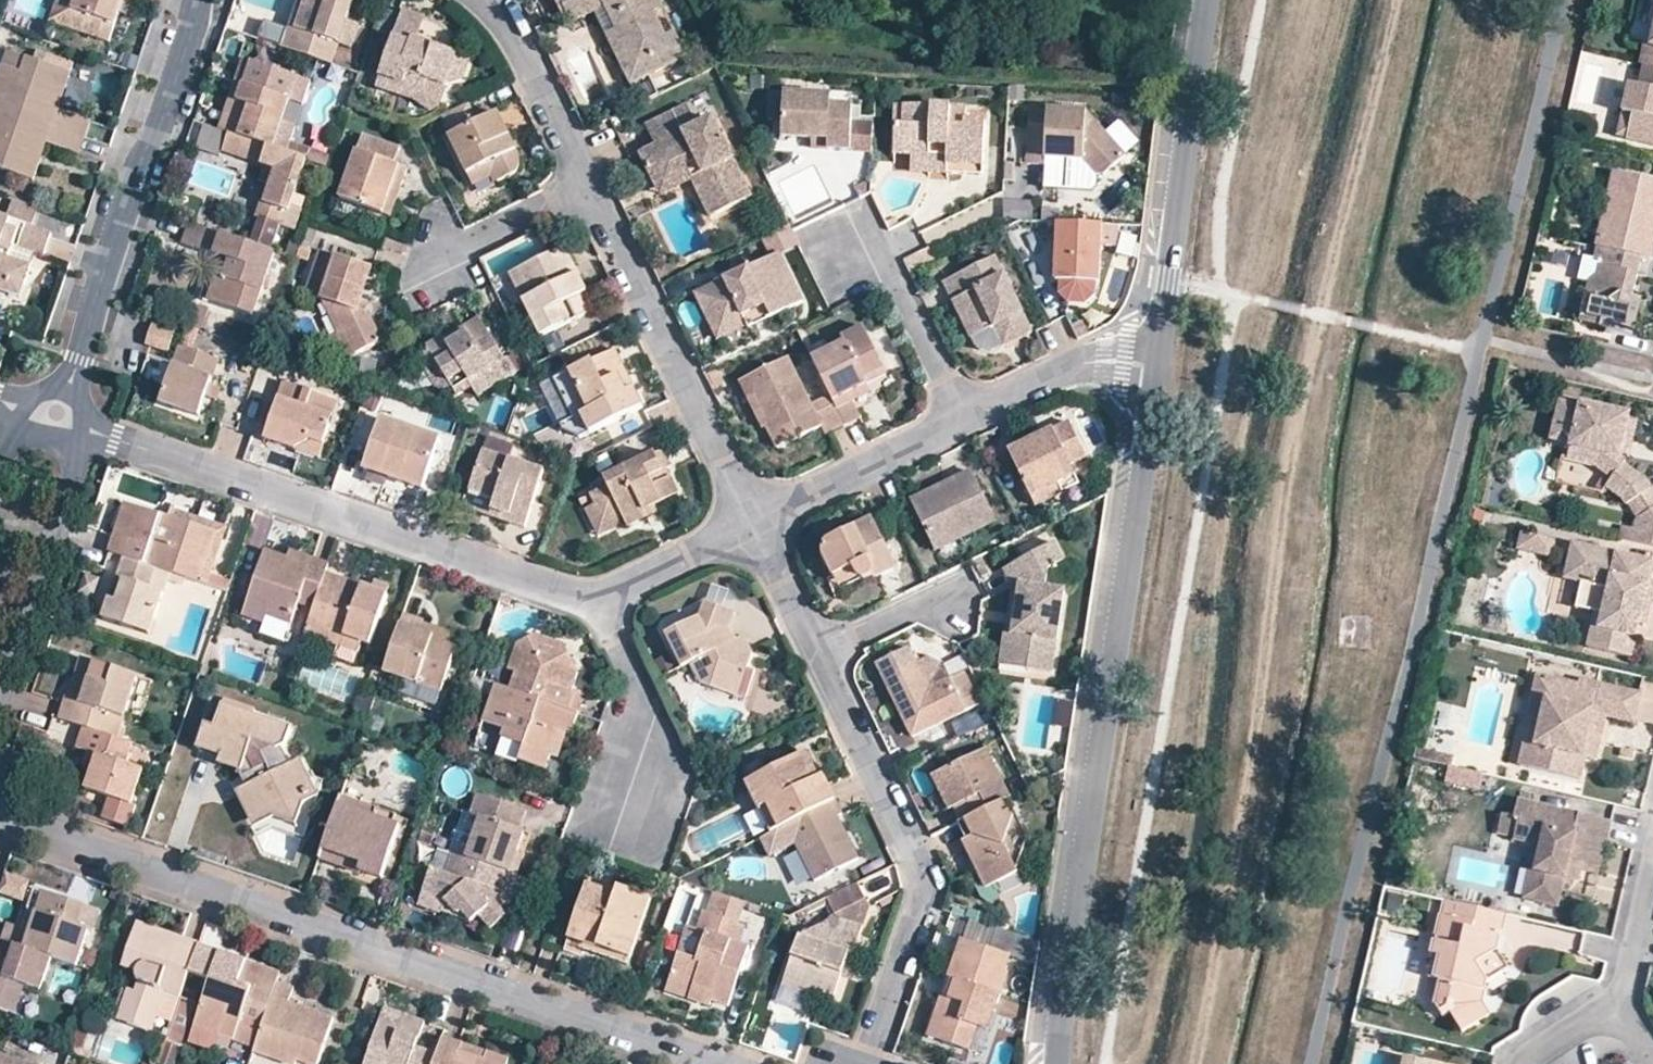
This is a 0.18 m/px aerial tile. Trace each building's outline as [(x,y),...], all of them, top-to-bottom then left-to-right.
[(74,7),(117,21),(124,1),(121,0),(76,0),(74,7)] [(331,60),(339,39),(351,44),(359,20),(346,16),(352,0),(305,0),(297,22),(292,20),(290,20),(282,43),(331,60)] [(559,15),(564,13),(591,0),(552,0),(559,15)] [(593,11),(598,23),(620,12),(614,1),(602,6),(599,0),(591,0),(564,13),(569,22),(593,11)] [(614,1),(620,12),(646,0),(599,0),(602,6),(614,1)] [(620,12),(625,22),(613,28),(632,67),(647,60),(652,69),(674,58),(651,11),(660,6),(657,0),(646,0),(620,12)] [(402,5),(376,80),(413,94),(430,86),(434,74),(450,79),(461,74),(470,50),(418,32),(425,12),(402,5)] [(651,11),(674,58),(683,54),(660,6),(651,11)] [(282,43),(290,20),(267,12),(259,35),(282,43)] [(620,12),(598,23),(626,81),(652,69),(647,60),(632,67),(613,28),(625,22),(620,12)] [(1651,43),(1645,42),(1641,61),(1644,62),(1652,64),(1652,36),(1651,43)] [(21,69),(25,55),(8,49),(3,64),(21,69)] [(290,97),(301,66),(257,51),(246,81),(290,97)] [(3,106),(85,135),(91,117),(58,106),(49,102),(55,83),(65,87),(71,70),(25,55),(21,69),(3,64),(0,73),(0,91),(7,93),(3,106)] [(1644,62),(1639,85),(1631,83),(1625,111),(1631,114),(1628,133),(1652,139),(1652,64),(1644,62)] [(303,102),(313,70),(301,66),(290,97),(291,97),(303,102)] [(238,78),(227,109),(236,112),(246,81),(238,78)] [(274,145),(283,119),(291,97),(290,97),(246,81),(236,112),(227,109),(220,127),(230,130),(258,139),(274,145)] [(49,102),(58,106),(65,87),(55,83),(49,102)] [(785,124),(787,96),(771,95),(769,123),(785,124)] [(829,142),(828,150),(851,152),(854,109),(831,108),(832,99),(787,96),(785,124),(783,139),(812,141),(829,142)] [(303,102),(291,97),(283,119),(295,124),(303,102)] [(696,169),(728,153),(710,115),(694,123),(685,103),(645,122),(655,142),(639,150),(652,177),(691,158),(696,169)] [(949,164),(948,172),(983,175),(987,123),(966,121),(968,107),(906,104),(905,124),(897,123),(896,152),(913,153),(940,155),(940,163),(949,164)] [(905,124),(906,104),(898,104),(897,123),(905,124)] [(0,114),(0,166),(33,178),(39,161),(29,158),(36,137),(46,140),(79,151),(85,135),(3,106),(0,114)] [(452,130),(475,179),(497,168),(502,180),(522,171),(524,169),(526,167),(526,164),(526,161),(519,146),(514,148),(510,140),(515,138),(502,108),(452,130)] [(1631,114),(1625,111),(1619,131),(1628,133),(1631,114)] [(1107,177),(1131,156),(1090,113),(1050,112),(1049,126),(1030,126),(1029,165),(1048,166),(1048,159),(1069,160),(1076,160),(1087,160),(1096,172),(1100,176),(1107,177)] [(220,151),(224,129),(202,126),(199,148),(220,151)] [(258,139),(230,130),(224,146),(251,155),(258,139)] [(392,181),(401,185),(404,176),(408,165),(395,160),(400,145),(362,131),(340,197),(363,205),(382,212),(392,181)] [(29,158),(39,161),(46,140),(36,137),(29,158)] [(514,148),(519,146),(515,138),(510,140),(514,148)] [(309,157),(274,145),(258,139),(251,155),(278,166),(271,183),(267,198),(264,197),(259,214),(280,221),(285,207),(289,209),(309,157)] [(829,142),(812,141),(812,149),(828,150),(829,142)] [(708,214),(748,195),(728,153),(696,169),(698,172),(689,176),(708,214)] [(940,155),(913,153),(912,170),(948,172),(949,164),(940,163),(940,155)] [(278,166),(251,155),(248,165),(265,171),(262,180),(271,183),(278,166)] [(691,158),(652,177),(658,187),(660,191),(689,176),(698,172),(696,169),(691,158)] [(1048,159),(1048,166),(1047,174),(1067,175),(1069,160),(1048,159)] [(1087,160),(1076,160),(1087,177),(1096,172),(1087,160)] [(1636,251),(1641,252),(1652,255),(1652,249),(1652,177),(1613,168),(1596,242),(1636,251)] [(392,181),(382,212),(390,215),(401,185),(392,181)] [(42,204),(17,195),(10,216),(23,221),(28,222),(35,225),(42,204)] [(363,205),(340,197),(336,209),(359,217),(363,205)] [(10,216),(4,214),(0,213),(0,277),(9,280),(10,275),(27,281),(33,263),(9,255),(23,221),(10,216)] [(1100,222),(1056,218),(1054,256),(1054,279),(1098,281),(1100,258),(1100,240),(1100,222)] [(253,312),(275,248),(192,220),(185,241),(218,253),(233,257),(225,276),(218,274),(209,297),(253,312)] [(20,245),(46,254),(54,232),(35,225),(28,222),(20,245)] [(1633,268),(1636,251),(1596,242),(1592,256),(1600,258),(1596,271),(1587,277),(1585,292),(1592,294),(1589,308),(1601,312),(1599,319),(1632,327),(1641,291),(1633,288),(1626,287),(1627,281),(1633,282),(1637,269),(1633,268)] [(545,334),(600,306),(582,269),(574,273),(569,262),(573,259),(574,256),(569,248),(561,247),(522,265),(537,298),(530,302),(545,334)] [(339,309),(360,353),(387,341),(373,312),(365,310),(359,308),(362,296),(364,292),(366,286),(359,285),(366,262),(323,248),(308,293),(328,300),(341,305),(339,309)] [(764,302),(769,314),(801,298),(778,250),(699,287),(716,324),(746,310),(764,302)] [(998,250),(952,273),(962,292),(956,296),(976,335),(979,341),(982,344),(986,346),(991,346),(996,345),(1009,339),(1005,331),(1032,317),(998,250)] [(1637,269),(1641,252),(1636,251),(1633,268),(1637,269)] [(233,257),(218,253),(204,295),(209,297),(218,274),(225,276),(233,257)] [(1600,258),(1592,256),(1584,254),(1579,275),(1587,277),(1596,271),(1600,258)] [(574,273),(582,269),(579,262),(574,256),(573,259),(569,262),(574,273)] [(1054,279),(1054,256),(1049,256),(1044,267),(1049,279),(1054,279)] [(359,285),(366,286),(374,265),(366,262),(359,285)] [(537,298),(522,265),(514,269),(530,302),(537,298)] [(947,276),(956,296),(962,292),(952,273),(947,276)] [(25,289),(27,281),(10,275),(9,280),(0,277),(0,286),(23,293),(25,289)] [(359,308),(365,310),(370,299),(362,296),(359,308)] [(328,300),(354,357),(360,353),(339,309),(341,305),(328,300)] [(746,310),(749,319),(752,323),(769,314),(764,302),(746,310)] [(746,310),(716,324),(720,333),(749,319),(746,310)] [(433,344),(453,383),(459,392),(474,386),(479,394),(506,381),(499,366),(506,362),(481,317),(471,323),(465,326),(468,334),(449,343),(446,337),(444,334),(431,342),(433,344)] [(1036,325),(1032,317),(1005,331),(1009,339),(1036,325)] [(147,344),(169,352),(176,332),(154,324),(147,344)] [(846,340),(816,354),(841,405),(857,397),(853,389),(870,382),(867,375),(886,366),(866,324),(843,333),(846,340)] [(468,334),(465,326),(446,337),(449,343),(468,334)] [(449,386),(453,383),(433,344),(428,349),(424,353),(423,359),(430,370),(436,382),(442,385),(449,386)] [(584,413),(592,429),(598,426),(646,404),(636,385),(629,388),(622,374),(629,370),(618,346),(556,375),(577,417),(584,413)] [(182,347),(176,362),(163,404),(201,418),(219,360),(182,347)] [(779,445),(823,424),(789,353),(739,377),(748,396),(757,391),(772,423),(769,425),(779,445)] [(889,372),(886,366),(867,375),(870,382),(889,372)] [(629,388),(636,385),(629,370),(622,374),(629,388)] [(583,434),(592,429),(584,413),(577,417),(556,375),(553,377),(549,387),(571,431),(583,434)] [(258,436),(296,450),(307,441),(311,443),(315,434),(326,438),(339,399),(286,380),(276,411),(273,419),(265,416),(258,436)] [(873,389),(870,382),(853,389),(857,397),(873,389)] [(757,391),(748,396),(764,427),(769,425),(772,423),(757,391)] [(1616,449),(1625,413),(1626,411),(1577,399),(1576,401),(1555,397),(1546,436),(1564,441),(1561,456),(1589,463),(1589,466),(1607,475),(1604,482),(1622,491),(1630,483),(1637,491),(1650,482),(1644,472),(1621,459),(1623,455),(1616,453),(1616,449)] [(273,419),(276,411),(267,408),(265,416),(273,419)] [(1633,415),(1625,413),(1616,449),(1625,451),(1633,415)] [(405,468),(426,476),(439,434),(380,415),(364,464),(402,478),(405,468)] [(1056,480),(1070,474),(1063,463),(1084,451),(1064,418),(1006,450),(1035,503),(1061,489),(1056,480)] [(307,441),(296,450),(320,458),(326,438),(315,434),(311,443),(307,441)] [(657,500),(681,490),(669,465),(673,463),(665,445),(606,475),(609,482),(592,490),(597,499),(604,513),(620,506),(627,519),(628,522),(650,512),(644,500),(650,497),(652,503),(657,500)] [(513,510),(510,518),(526,523),(545,470),(483,448),(470,489),(488,495),(490,489),(497,491),(495,498),(493,503),(513,510)] [(402,478),(423,485),(426,476),(405,468),(402,478)] [(947,533),(956,536),(997,516),(973,468),(957,476),(960,483),(950,488),(946,481),(915,498),(935,538),(947,533)] [(1056,480),(1061,489),(1074,481),(1070,474),(1056,480)] [(960,483),(957,476),(946,481),(950,488),(960,483)] [(1637,491),(1629,497),(1639,511),(1652,504),(1652,482),(1652,481),(1650,482),(1637,491)] [(1629,497),(1637,491),(1630,483),(1622,491),(1628,498),(1629,497)] [(490,489),(488,495),(495,498),(497,491),(490,489)] [(644,500),(650,512),(661,507),(657,500),(652,503),(650,497),(644,500)] [(604,513),(597,499),(585,505),(599,532),(627,519),(620,506),(604,513)] [(513,510),(493,503),(490,511),(510,518),(513,510)] [(218,532),(169,515),(161,512),(159,516),(126,504),(110,551),(125,556),(160,568),(201,582),(218,532)] [(1639,511),(1634,535),(1652,540),(1652,504),(1639,511)] [(201,582),(208,585),(228,527),(171,509),(169,515),(218,532),(201,582)] [(862,574),(866,576),(875,572),(876,575),(898,565),(874,516),(837,533),(833,536),(828,541),(826,546),(826,549),(827,554),(837,573),(854,566),(856,569),(858,572),(862,574)] [(1520,526),(1516,542),(1548,550),(1552,534),(1520,526)] [(947,533),(935,538),(938,545),(956,536),(947,533)] [(1024,574),(1025,576),(1017,619),(1062,626),(1069,582),(1050,579),(1054,560),(1069,553),(1060,533),(1016,556),(1024,574)] [(1579,578),(1586,579),(1583,596),(1595,600),(1592,606),(1585,640),(1627,651),(1636,618),(1644,581),(1652,584),(1652,559),(1571,539),(1562,574),(1579,578)] [(316,605),(328,573),(330,566),(332,560),(315,555),(313,561),(289,553),(268,546),(245,615),(265,622),(269,613),(295,621),(302,600),(316,605)] [(313,561),(315,555),(291,546),(289,553),(313,561)] [(1050,579),(1069,582),(1072,560),(1069,553),(1054,560),(1050,579)] [(153,589),(160,568),(125,556),(117,577),(126,580),(118,602),(110,599),(103,619),(132,629),(134,630),(155,619),(165,593),(153,589)] [(1024,574),(1016,556),(1007,560),(1016,578),(1024,574)] [(330,566),(328,573),(369,588),(372,581),(330,566)] [(854,566),(837,573),(844,586),(866,576),(862,574),(858,572),(856,569),(854,566)] [(328,621),(365,634),(373,637),(391,587),(372,581),(369,588),(328,573),(316,605),(314,611),(328,621)] [(1024,574),(1016,578),(1010,618),(1017,619),(1025,576),(1024,574)] [(117,577),(110,599),(118,602),(126,580),(117,577)] [(1586,579),(1579,578),(1575,601),(1592,606),(1595,600),(1583,596),(1586,579)] [(1643,619),(1652,584),(1644,581),(1636,618),(1643,619)] [(739,608),(708,597),(702,614),(668,630),(685,665),(694,661),(700,672),(752,647),(745,632),(738,635),(728,640),(722,626),(729,623),(735,626),(739,608)] [(428,617),(407,610),(388,666),(445,687),(460,640),(423,629),(426,619),(428,617)] [(314,611),(308,631),(360,649),(365,634),(328,621),(314,611)] [(150,635),(155,619),(134,630),(150,635)] [(463,632),(426,619),(423,629),(460,640),(463,632)] [(1062,626),(1017,619),(1017,626),(1009,625),(1005,649),(1041,654),(1038,664),(1056,667),(1062,626)] [(728,640),(738,635),(735,626),(729,623),(722,626),(728,640)] [(582,669),(571,651),(563,648),(566,641),(565,640),(538,631),(521,642),(528,655),(524,669),(519,667),(515,680),(513,685),(543,696),(569,705),(572,706),(579,688),(575,686),(582,669)] [(571,651),(566,641),(563,648),(571,651)] [(512,665),(519,667),(524,669),(528,655),(521,642),(512,665)] [(752,647),(700,672),(704,679),(728,688),(739,662),(748,665),(754,650),(752,647)] [(1041,654),(1005,649),(1004,658),(1038,664),(1041,654)] [(83,653),(69,694),(77,697),(91,656),(83,653)] [(915,730),(968,705),(952,673),(932,683),(926,686),(922,675),(927,673),(919,655),(887,671),(915,730)] [(65,693),(57,716),(82,724),(117,737),(140,674),(91,656),(77,697),(69,694),(65,693)] [(739,662),(728,688),(738,692),(748,665),(739,662)] [(496,673),(494,679),(497,680),(513,685),(515,680),(496,673)] [(926,686),(932,683),(927,673),(922,675),(926,686)] [(1541,720),(1550,679),(1537,675),(1528,718),(1541,720)] [(1577,685),(1550,679),(1541,720),(1537,739),(1528,738),(1524,761),(1581,773),(1584,754),(1595,755),(1599,737),(1586,733),(1591,712),(1605,715),(1633,720),(1639,693),(1578,680),(1577,685)] [(395,693),(439,702),(442,689),(398,680),(395,693)] [(513,685),(497,680),(484,715),(506,724),(503,732),(525,741),(520,756),(546,766),(552,751),(559,754),(569,727),(561,724),(536,715),(543,696),(513,685)] [(569,705),(543,696),(536,715),(561,724),(569,705)] [(277,719),(222,701),(215,722),(206,719),(199,742),(222,750),(219,759),(237,765),(243,766),(245,771),(251,769),(256,777),(247,782),(237,787),(247,806),(277,719)] [(1599,737),(1605,715),(1591,712),(1586,733),(1599,737)] [(506,724),(484,715),(475,740),(520,756),(525,741),(503,732),(506,724)] [(49,739),(67,743),(72,723),(54,719),(49,739)] [(294,762),(285,744),(293,724),(277,719),(247,806),(253,815),(274,805),(289,810),(305,802),(306,802),(313,777),(303,758),(294,762)] [(132,742),(117,737),(82,724),(75,747),(88,751),(97,755),(93,767),(86,789),(131,804),(143,769),(137,767),(125,763),(132,742)] [(137,767),(144,746),(132,742),(125,763),(137,767)] [(951,805),(956,802),(962,817),(1011,794),(988,744),(934,770),(951,805)] [(804,748),(798,751),(812,778),(818,775),(804,748)] [(84,764),(93,767),(97,755),(88,751),(84,764)] [(778,796),(790,819),(837,796),(824,771),(818,775),(812,778),(798,751),(745,778),(758,804),(778,796)] [(243,766),(237,765),(247,782),(256,777),(251,769),(245,771),(243,766)] [(1448,766),(1445,786),(1485,791),(1488,772),(1448,766)] [(313,777),(306,802),(322,793),(313,777)] [(468,856),(512,872),(519,851),(527,830),(522,828),(529,809),(480,793),(473,811),(484,814),(477,832),(468,856)] [(1011,794),(962,817),(981,862),(979,863),(987,883),(1006,874),(1004,870),(1028,859),(1032,833),(1018,801),(1015,802),(1011,794)] [(1518,795),(1514,812),(1519,814),(1515,833),(1514,837),(1533,842),(1540,849),(1536,865),(1542,867),(1539,881),(1542,883),(1539,896),(1558,901),(1565,877),(1573,878),(1576,864),(1598,869),(1611,816),(1579,809),(1574,830),(1562,827),(1566,806),(1518,795)] [(362,802),(343,796),(321,859),(339,865),(342,855),(362,862),(359,870),(383,878),(401,826),(395,824),(358,812),(362,802)] [(758,804),(770,829),(786,821),(790,819),(778,796),(758,804)] [(859,855),(838,814),(844,811),(837,796),(790,819),(786,821),(770,829),(760,834),(767,847),(792,835),(813,878),(859,855)] [(274,805),(253,815),(258,826),(277,816),(284,819),(299,823),(305,802),(289,810),(274,805)] [(399,815),(362,802),(358,812),(395,824),(399,815)] [(1519,814),(1514,812),(1501,809),(1496,828),(1515,833),(1519,814)] [(467,829),(477,832),(484,814),(473,811),(467,829)] [(813,878),(792,835),(767,847),(788,891),(813,878)] [(519,851),(512,872),(514,873),(519,874),(526,853),(519,851)] [(514,873),(512,872),(468,856),(454,852),(446,874),(432,869),(424,894),(447,901),(457,905),(472,923),(479,916),(493,931),(508,917),(503,911),(511,904),(508,893),(514,873)] [(342,855),(339,865),(358,872),(359,870),(362,862),(342,855)] [(1542,867),(1536,865),(1531,863),(1524,893),(1539,896),(1542,883),(1539,881),(1542,867)] [(0,893),(22,899),(28,879),(7,872),(0,893)] [(527,892),(532,879),(519,874),(514,873),(508,893),(511,904),(527,892)] [(96,900),(99,880),(74,876),(71,896),(96,900)] [(615,895),(619,886),(591,876),(588,886),(615,895)] [(527,892),(544,898),(548,884),(532,879),(527,892)] [(873,908),(860,883),(817,905),(826,923),(805,935),(804,939),(801,938),(787,979),(813,988),(837,996),(852,954),(857,956),(863,937),(873,908)] [(35,886),(22,925),(31,929),(45,889),(35,886)] [(598,947),(630,959),(652,898),(619,886),(615,895),(588,886),(570,938),(579,941),(576,949),(595,955),(598,947)] [(72,897),(45,889),(31,929),(22,925),(16,943),(55,956),(77,964),(91,926),(82,923),(86,912),(68,906),(72,897)] [(712,990),(709,997),(731,1005),(753,945),(737,940),(744,923),(750,903),(713,890),(706,911),(704,910),(698,928),(706,930),(697,957),(679,951),(666,988),(691,997),(695,984),(712,990)] [(1497,908),(1444,895),(1427,972),(1438,975),(1450,978),(1443,1003),(1436,1007),(1440,1014),(1448,1011),(1458,1028),(1488,1013),(1481,998),(1486,978),(1510,964),(1498,940),(1489,943),(1485,937),(1488,928),(1489,921),(1493,922),(1497,908)] [(89,903),(72,897),(68,906),(86,912),(89,903)] [(457,905),(447,901),(442,913),(472,923),(457,905)] [(1505,910),(1497,908),(1493,922),(1502,925),(1505,910)] [(166,989),(182,994),(190,971),(200,942),(139,922),(124,964),(137,969),(139,966),(142,965),(144,964),(147,965),(143,977),(139,989),(128,1021),(153,1029),(166,989)] [(706,930),(698,928),(688,924),(679,951),(697,957),(706,930)] [(1489,943),(1498,940),(1500,930),(1488,928),(1485,937),(1489,943)] [(928,1034),(969,1050),(978,1027),(988,1031),(1010,970),(1006,968),(1012,953),(961,934),(947,977),(957,980),(951,996),(942,993),(928,1034)] [(0,937),(0,998),(6,979),(42,992),(55,956),(16,943),(0,937)] [(244,982),(252,959),(200,942),(190,971),(215,979),(216,976),(228,980),(240,984),(241,981),(244,982)] [(595,955),(628,967),(630,959),(598,947),(595,955)] [(269,965),(273,955),(260,951),(257,961),(269,965)] [(264,1022),(279,979),(282,970),(269,965),(257,961),(252,959),(244,982),(241,981),(240,984),(228,980),(216,976),(215,979),(212,986),(216,996),(206,1002),(199,1023),(237,1037),(244,1016),(264,1022)] [(139,966),(137,969),(137,971),(138,974),(140,975),(141,977),(143,977),(147,965),(144,964),(142,965),(139,966)] [(1450,978),(1438,975),(1432,999),(1436,1007),(1443,1003),(1450,978)] [(957,980),(947,977),(942,993),(951,996),(957,980)] [(335,1015),(315,1008),(311,1022),(301,1019),(302,1014),(289,1008),(292,1000),(297,985),(279,979),(264,1022),(255,1050),(297,1063),(318,1063),(335,1015)] [(813,988),(787,979),(784,985),(810,996),(813,988)] [(695,984),(691,997),(707,1002),(709,997),(712,990),(695,984)] [(128,1021),(139,989),(130,986),(119,1018),(128,1021)] [(315,1008),(292,1000),(289,1008),(302,1014),(301,1019),(311,1022),(315,1008)] [(439,1051),(420,1044),(429,1020),(388,1006),(368,1063),(435,1063),(439,1051)] [(235,1042),(237,1037),(199,1023),(197,1029),(235,1042)] [(445,1033),(439,1051),(435,1063),(510,1063),(513,1056),(490,1048),(487,1056),(461,1047),(463,1039),(445,1033)] [(490,1048),(463,1039),(461,1047),(487,1056),(490,1048)] [(0,1054),(0,1063),(29,1063),(0,1054)]
